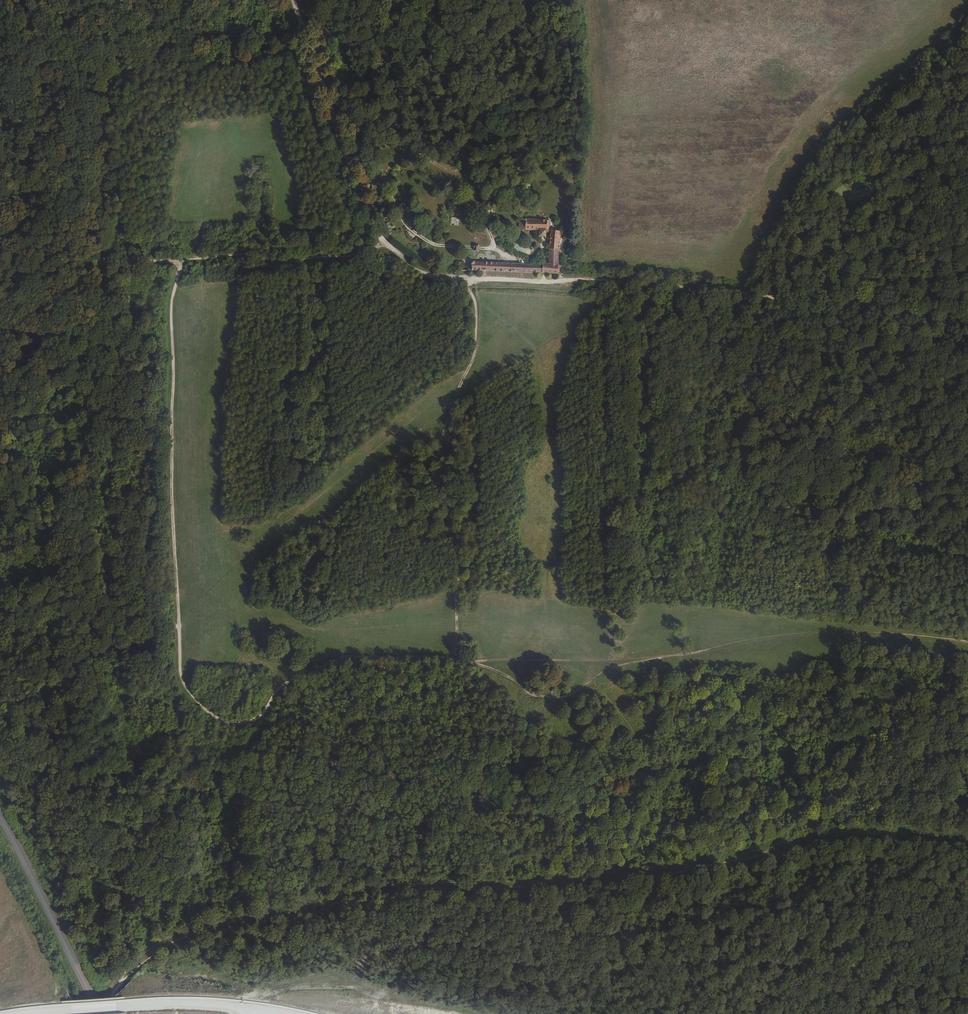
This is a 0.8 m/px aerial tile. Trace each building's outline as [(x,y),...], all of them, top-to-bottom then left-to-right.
[(544,266),(537,266),(536,275),(560,276),(563,223),(520,221),(520,233),(525,232),(529,232),(529,236),(541,236),(542,241),(544,241),(544,240),(546,240),(546,241),(548,241),(548,237),(552,238),(551,265),(545,265),(544,266)] [(536,275),(537,266),(478,264),(475,262),(474,262),(473,272),(536,275)]
